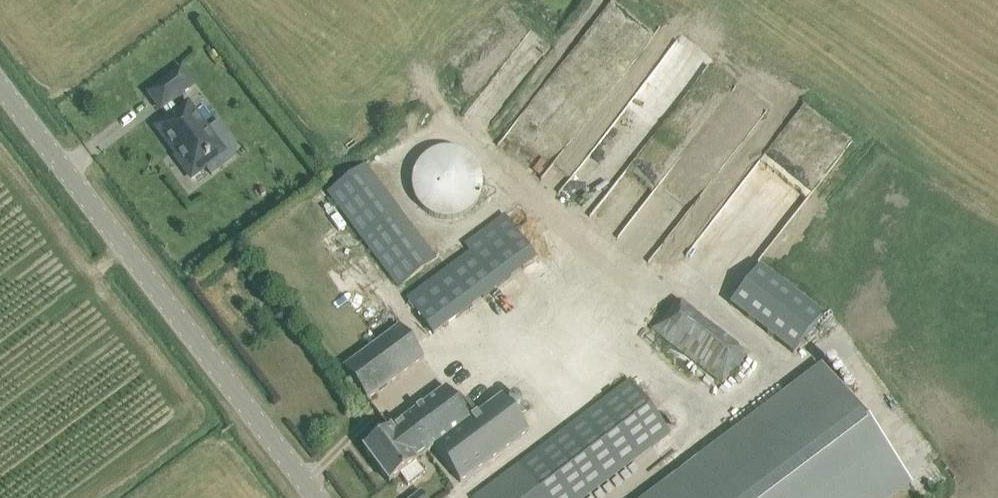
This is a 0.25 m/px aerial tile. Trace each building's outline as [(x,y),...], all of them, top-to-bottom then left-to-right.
[(168,117),(157,125),(179,154),(175,156),(191,178),(204,168),(202,164),(222,149),(188,103),(177,111),(170,102),(192,85),(180,69),(148,93),(160,109),(162,108),(168,117)] [(415,201),(423,210),(435,216),(447,218),(459,215),(470,209),(477,199),(482,188),(482,175),(478,163),(470,154),(460,147),(448,144),(436,145),(426,150),(417,158),(411,167),(409,179),(410,190),(415,201)] [(326,192),(397,286),(440,254),(369,159),(326,192)] [(406,297),(433,334),(538,257),(511,220),(406,297)] [(822,311),(760,263),(730,302),(792,350),(822,311)] [(682,289),(652,326),(724,383),(754,346),(682,289)] [(343,368),(367,400),(424,358),(400,326),(343,368)] [(909,483),(822,367),(649,497),(889,497),(909,483)] [(519,464),(473,497),(582,497),(670,432),(630,380),(519,464)] [(445,387),(363,448),(389,482),(400,474),(408,485),(424,473),(415,461),(434,447),(460,482),(528,431),(502,396),(469,420),(445,387)]
